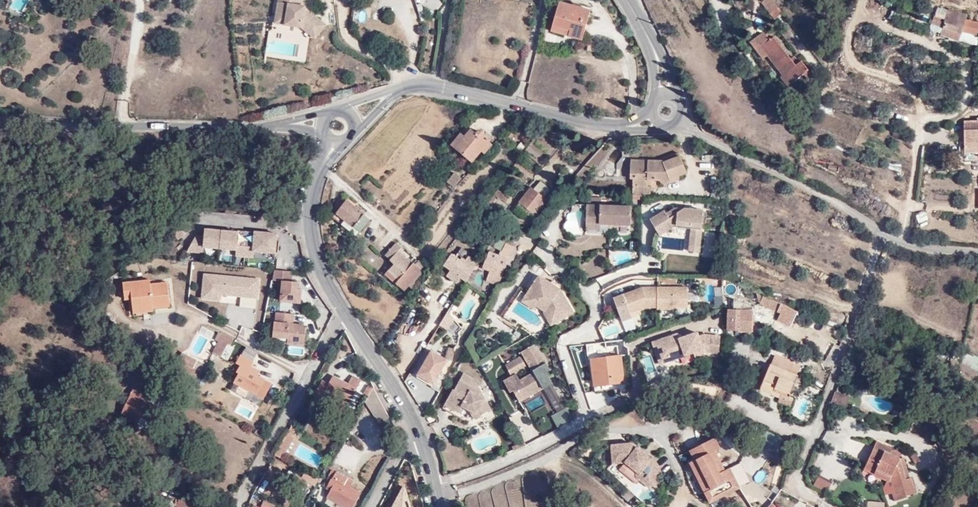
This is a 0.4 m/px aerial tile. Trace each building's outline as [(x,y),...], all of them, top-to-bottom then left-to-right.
[(301,5),(290,3),(291,0),(280,0),(277,14),(286,16),(285,25),(302,28),(314,39),(327,25),(313,13),(306,12),(306,6),(301,5)] [(772,0),(761,0),(760,0),(773,19),(781,13),(772,0)] [(582,43),(591,14),(559,4),(552,28),(569,33),(567,38),(582,43)] [(941,30),(949,10),(936,7),(932,26),(941,30)] [(941,30),(939,37),(959,43),(962,33),(971,36),(977,37),(977,23),(966,20),(966,19),(967,15),(958,13),(949,10),(941,30)] [(275,24),(285,25),(286,16),(277,14),(275,24)] [(567,38),(569,33),(552,28),(550,33),(567,38)] [(791,83),(793,82),(803,73),(809,69),(801,59),(798,62),(797,60),(794,63),(791,58),(774,37),(770,41),(762,31),(749,42),(763,61),(768,57),(786,78),(791,83)] [(604,44),(592,41),(589,52),(602,54),(604,44)] [(803,73),(809,80),(814,76),(809,69),(803,73)] [(977,114),(977,119),(964,119),(965,138),(965,149),(977,149),(977,114)] [(462,139),(453,150),(461,156),(478,134),(476,132),(472,137),(468,133),(462,139)] [(477,152),(481,155),(487,147),(484,144),(487,141),(478,134),(461,156),(468,163),(477,152)] [(458,136),(449,146),(453,150),(462,139),(458,136)] [(664,163),(681,157),(679,151),(662,157),(662,160),(664,163)] [(634,198),(643,198),(653,198),(653,186),(650,186),(650,179),(664,179),(664,180),(666,181),(668,183),(670,182),(672,181),(674,179),(673,176),(687,171),(681,157),(664,163),(662,160),(650,159),(649,165),(641,164),(640,178),(635,178),(634,198)] [(649,165),(650,159),(634,159),(633,178),(635,178),(640,178),(641,164),(649,165)] [(556,176),(557,180),(564,183),(570,173),(559,166),(558,167),(557,171),(556,176)] [(460,176),(453,170),(446,179),(453,184),(460,176)] [(530,185),(511,209),(522,217),(528,210),(534,215),(547,198),(544,196),(549,189),(538,180),(532,187),(530,185)] [(496,189),(486,202),(488,204),(495,195),(505,202),(508,198),(496,189)] [(601,205),(602,197),(587,196),(587,205),(601,205)] [(345,200),(332,214),(341,222),(339,225),(347,231),(351,226),(358,232),(368,222),(361,217),(363,215),(345,200)] [(610,224),(620,224),(632,224),(633,206),(601,205),(587,205),(587,223),(600,224),(610,224)] [(704,231),(706,211),(687,209),(672,220),(667,213),(653,222),(663,237),(679,227),(695,228),(694,230),(704,231)] [(672,220),(687,209),(678,210),(669,215),(672,220)] [(924,210),(914,214),(917,224),(927,220),(924,210)] [(246,223),(246,215),(209,213),(209,220),(246,223)] [(239,226),(238,246),(269,248),(270,224),(250,223),(250,227),(239,226)] [(610,233),(620,233),(620,224),(610,224),(610,233)] [(704,231),(694,230),(693,248),(703,248),(704,231)] [(500,232),(493,243),(499,247),(506,236),(500,232)] [(393,262),(384,273),(403,290),(410,280),(417,272),(422,265),(416,260),(414,262),(413,261),(412,261),(411,262),(399,252),(402,248),(396,243),(384,255),(393,262)] [(497,285),(498,283),(510,257),(513,246),(505,243),(500,255),(489,250),(482,267),(490,271),(487,280),(497,285)] [(443,265),(452,272),(448,278),(457,284),(462,278),(466,281),(477,264),(467,257),(463,263),(450,254),(443,265)] [(301,306),(300,270),(273,271),(274,282),(281,282),(282,304),(294,304),(294,307),(301,306)] [(417,272),(410,280),(415,284),(421,275),(417,272)] [(257,309),(260,278),(203,274),(201,298),(241,301),(240,308),(257,309)] [(135,296),(134,304),(134,310),(155,310),(155,307),(173,307),(173,281),(155,281),(146,282),(145,276),(126,277),(126,290),(135,290),(135,296)] [(563,286),(548,277),(535,296),(548,304),(552,298),(559,303),(562,306),(558,308),(562,316),(565,314),(569,320),(585,310),(571,287),(565,283),(563,286)] [(632,318),(631,314),(648,309),(659,309),(659,310),(675,310),(675,309),(690,309),(690,289),(645,288),(615,297),(622,321),(632,318)] [(715,308),(724,308),(725,288),(716,288),(715,308)] [(431,297),(449,309),(453,302),(436,291),(431,297)] [(784,308),(783,299),(764,291),(761,299),(784,308)] [(756,303),(737,295),(736,305),(730,305),(730,327),(755,327),(756,303)] [(535,296),(533,299),(545,307),(548,304),(535,296)] [(552,298),(548,304),(556,310),(555,310),(563,323),(569,320),(565,314),(562,316),(558,308),(562,306),(559,303),(552,298)] [(297,356),(306,356),(307,323),(296,323),(296,314),(275,313),(274,342),(297,342),(297,356)] [(450,315),(440,322),(449,336),(460,329),(450,315)] [(652,343),(659,365),(692,354),(701,350),(702,353),(704,353),(718,356),(719,339),(703,336),(698,338),(696,334),(679,340),(671,342),(669,337),(652,343)] [(233,342),(224,337),(217,351),(222,354),(227,344),(231,346),(233,342)] [(298,354),(299,346),(289,345),(289,353),(298,354)] [(788,354),(799,359),(802,349),(790,345),(788,354)] [(252,363),(257,353),(246,346),(240,356),(252,363)] [(190,347),(186,354),(191,357),(195,350),(190,347)] [(431,351),(415,373),(431,384),(445,361),(451,362),(454,351),(447,349),(444,360),(431,351)] [(195,350),(191,357),(198,361),(202,353),(195,350)] [(518,380),(506,387),(512,397),(515,395),(519,392),(520,394),(519,395),(522,399),(523,398),(525,401),(543,390),(545,392),(551,389),(554,387),(548,376),(552,374),(547,366),(544,361),(544,360),(543,360),(543,359),(542,359),(542,358),(541,358),(541,357),(541,356),(540,356),(540,355),(539,355),(538,355),(538,354),(537,354),(537,353),(536,353),(536,352),(535,352),(534,352),(534,351),(533,351),(532,351),(532,350),(531,350),(522,356),(535,377),(522,386),(518,380)] [(701,350),(692,354),(695,361),(704,358),(702,353),(701,350)] [(785,390),(794,393),(801,372),(799,371),(803,360),(799,359),(788,354),(778,351),(774,361),(772,360),(764,384),(784,391),(785,390)] [(960,365),(977,369),(977,356),(963,353),(960,365)] [(590,360),(594,386),(624,380),(620,355),(590,360)] [(239,374),(234,384),(247,390),(257,395),(265,380),(258,376),(259,374),(250,369),(252,363),(240,356),(235,363),(239,366),(236,373),(239,374)] [(507,370),(513,381),(528,373),(521,360),(507,370)] [(459,379),(478,389),(473,377),(463,372),(459,379)] [(326,394),(348,405),(360,383),(351,379),(348,384),(333,378),(329,385),(322,382),(313,398),(321,402),(326,394)] [(458,406),(453,414),(461,418),(467,411),(471,419),(488,410),(478,389),(459,379),(454,386),(452,386),(445,399),(458,406)] [(241,401),(247,390),(234,384),(232,383),(227,393),(241,401)] [(363,394),(367,396),(371,389),(367,386),(363,394)] [(574,422),(554,387),(545,392),(559,416),(560,417),(553,422),(559,431),(574,422)] [(139,424),(142,418),(154,423),(161,407),(144,400),(147,392),(134,388),(123,417),(139,424)] [(378,425),(389,419),(373,388),(365,402),(378,425)] [(795,401),(797,394),(794,393),(785,390),(784,391),(783,396),(795,401)] [(321,402),(344,413),(348,405),(326,394),(321,402)] [(836,394),(833,403),(847,408),(851,400),(836,394)] [(458,406),(445,399),(440,407),(453,414),(458,406)] [(139,424),(158,432),(160,426),(154,423),(142,418),(139,424)] [(290,428),(274,456),(281,460),(293,439),(291,438),(295,430),(290,428)] [(888,449),(891,445),(882,439),(868,465),(877,470),(880,466),(895,475),(902,503),(908,502),(907,500),(920,496),(918,489),(916,489),(914,479),(907,481),(905,472),(901,473),(899,465),(903,458),(888,449)] [(719,442),(693,456),(698,464),(692,467),(713,506),(745,489),(735,471),(729,473),(720,456),(725,453),(719,442)] [(630,444),(611,446),(612,464),(624,463),(634,471),(635,478),(648,488),(651,485),(655,489),(661,482),(657,478),(660,475),(660,474),(657,466),(650,461),(630,444)] [(903,458),(906,453),(891,445),(888,449),(903,458)] [(907,481),(914,479),(906,453),(903,458),(899,465),(901,473),(905,472),(907,481)] [(634,471),(624,463),(619,469),(629,477),(634,471)] [(891,479),(898,504),(902,503),(895,475),(880,466),(877,470),(891,479)] [(302,480),(315,487),(319,480),(306,472),(302,480)] [(334,474),(331,479),(335,482),(329,491),(325,500),(340,506),(353,506),(359,495),(341,486),(345,479),(334,474)] [(812,485),(826,492),(832,481),(818,474),(812,485)] [(335,482),(331,479),(326,490),(329,491),(335,482)] [(174,506),(192,506),(192,505),(178,498),(174,506)]
